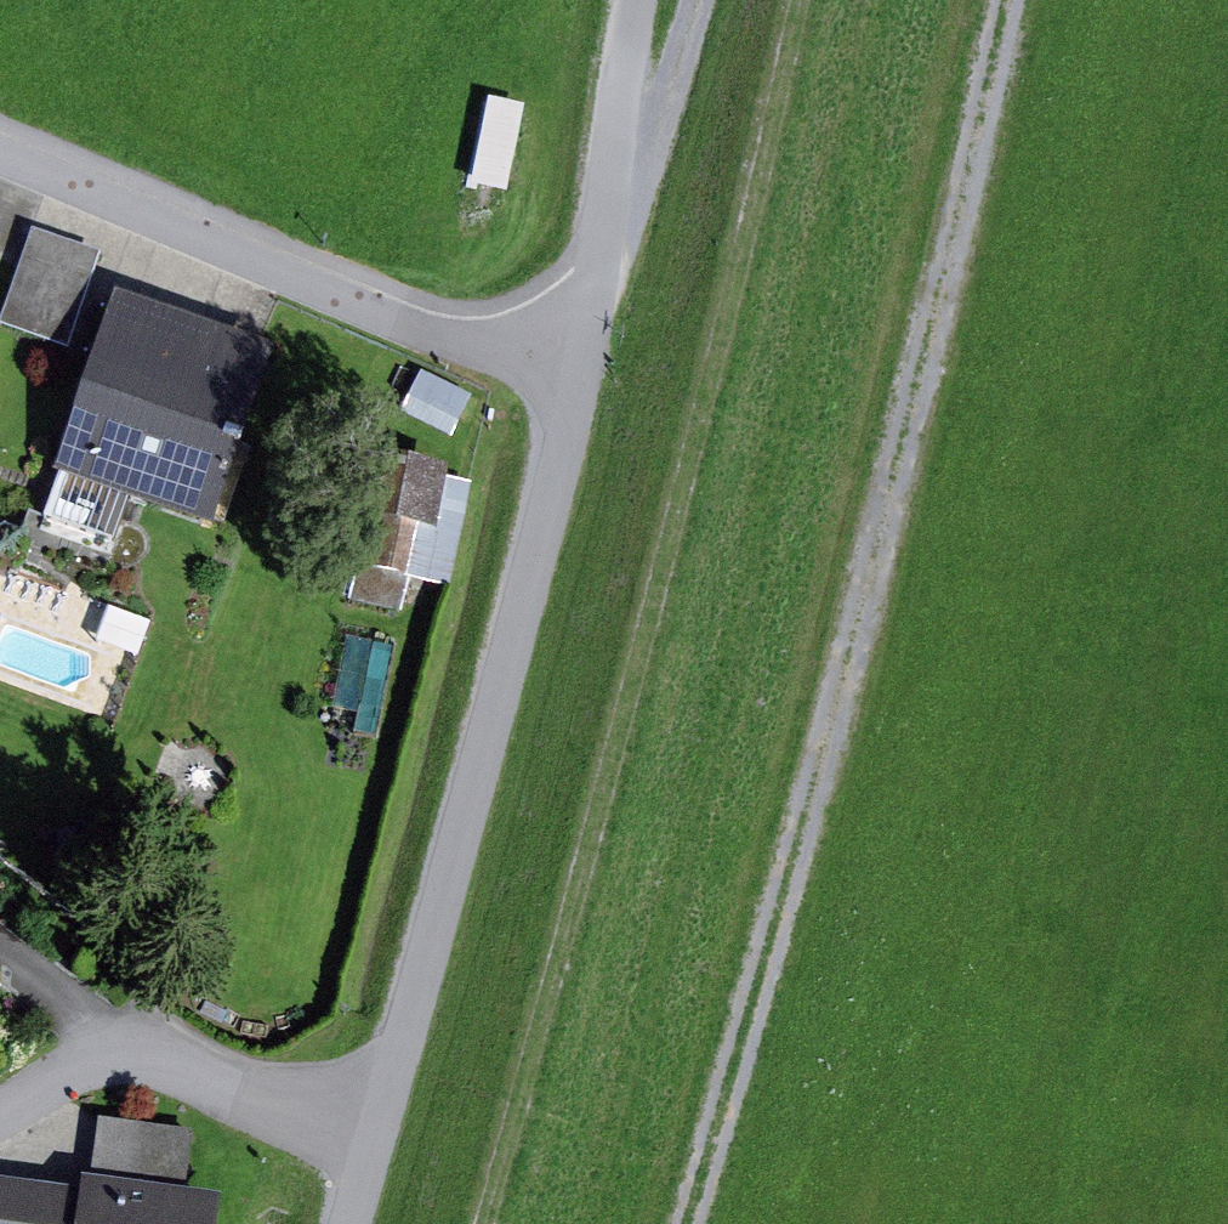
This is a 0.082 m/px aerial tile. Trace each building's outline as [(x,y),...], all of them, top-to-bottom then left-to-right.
[(501,241),(523,102),(480,95),(458,234),(501,241)] [(126,542),(142,496),(225,525),(286,350),(101,286),(112,254),(45,230),(12,326),(103,357),(64,470),(70,472),(54,517),(126,542)] [(389,461),(364,600),(413,608),(419,579),(462,587),(481,478),(389,461)] [(12,969),(0,959),(0,983),(12,969)] [(229,1194),(94,1180),(92,1191),(0,1181),(0,1223),(225,1223),(229,1194)]
